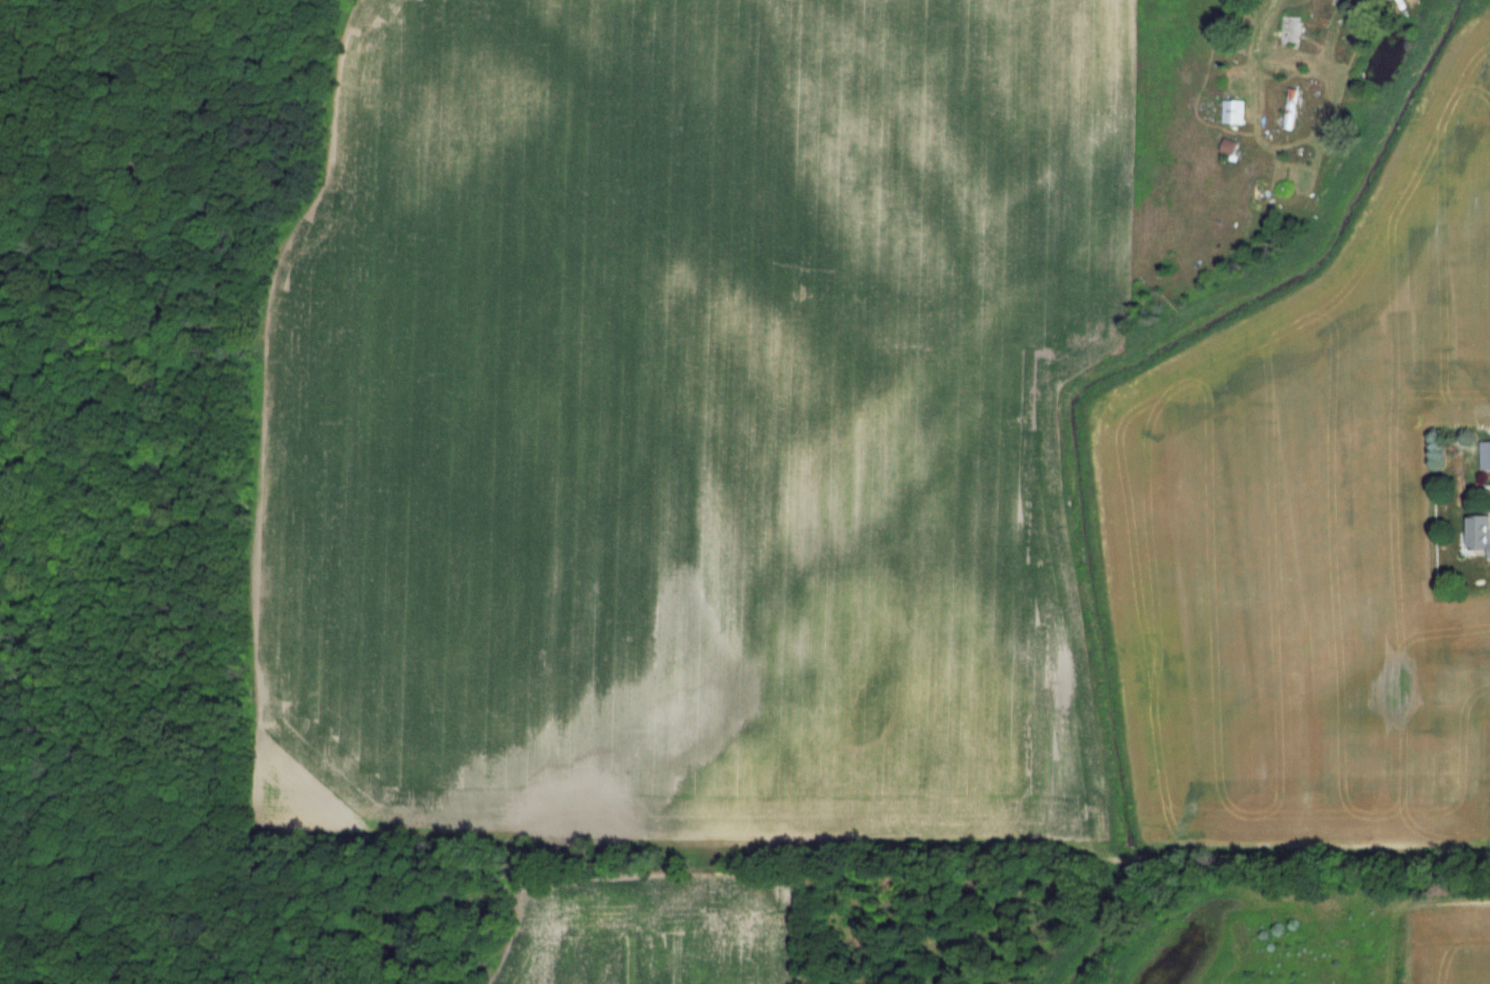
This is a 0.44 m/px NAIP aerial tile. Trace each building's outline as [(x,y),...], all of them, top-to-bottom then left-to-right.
[(1299,45),(1299,15),(1282,15),(1282,45),(1299,45)] [(1285,117),(1278,116),(1277,126),(1294,128),(1299,88),(1288,87),(1285,117)] [(1244,123),(1244,99),(1223,99),(1223,123),(1244,123)] [(1238,144),(1227,138),(1221,149),(1233,156),(1238,144)] [(1480,469),(1489,469),(1489,441),(1480,441),(1480,469)] [(1470,549),(1489,549),(1489,558),(1489,515),(1470,516),(1470,549)]
